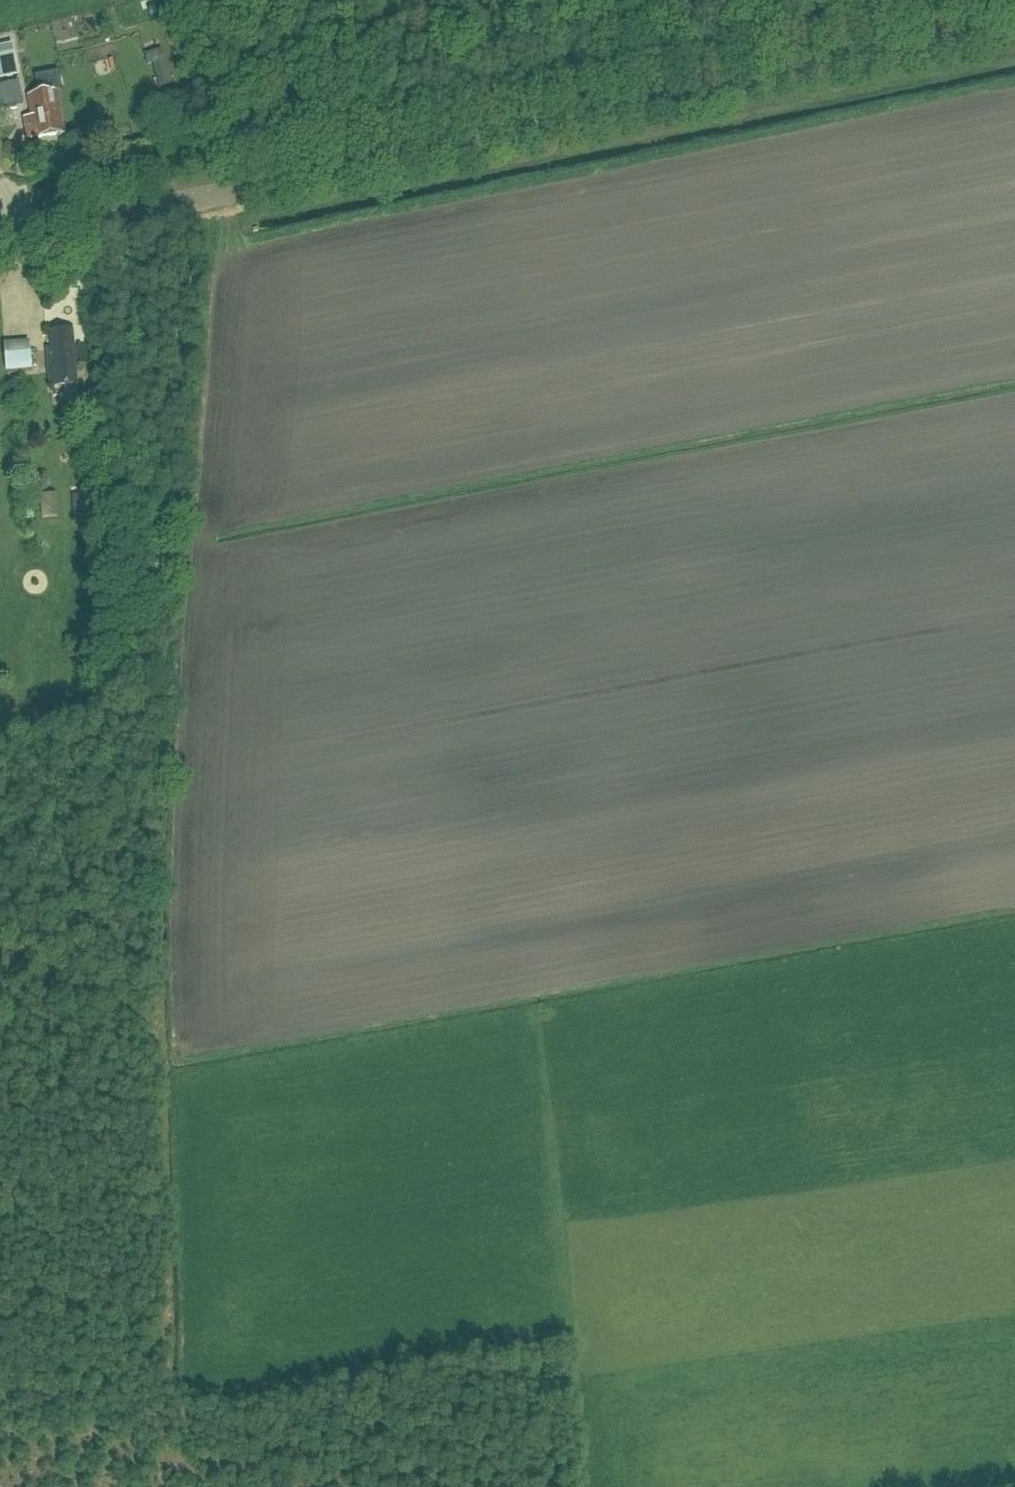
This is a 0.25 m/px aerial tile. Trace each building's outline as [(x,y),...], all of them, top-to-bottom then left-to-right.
[(166,27),(162,2),(147,4),(151,29),(166,27)] [(62,44),(84,39),(80,20),(58,26),(62,44)] [(15,52),(0,55),(0,109),(13,107),(11,97),(22,94),(15,52)] [(156,54),(163,86),(175,83),(168,52),(156,54)] [(64,134),(56,92),(28,97),(30,109),(31,117),(23,119),(25,130),(36,128),(38,140),(64,134)] [(76,386),(72,332),(50,334),(51,354),(47,355),(50,388),(76,386)] [(33,371),(31,342),(5,344),(7,373),(33,371)] [(46,496),(47,518),(61,517),(60,495),(46,496)] [(95,518),(93,498),(79,499),(81,519),(95,518)]
